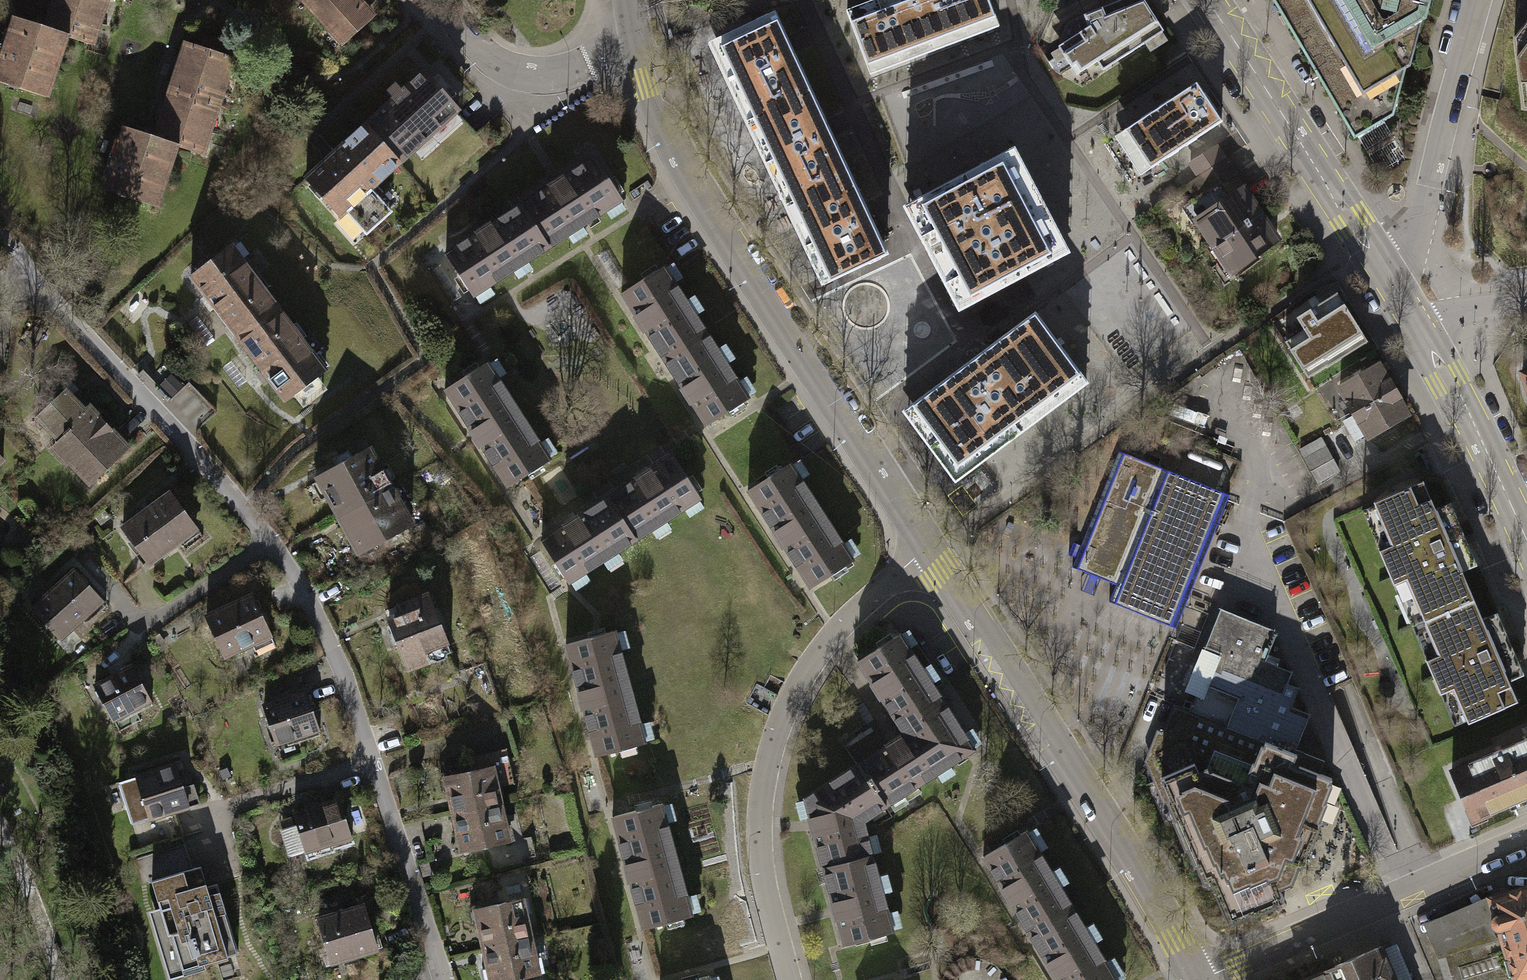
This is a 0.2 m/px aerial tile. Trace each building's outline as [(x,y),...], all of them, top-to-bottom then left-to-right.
[(43,28),(65,36),(90,44),(106,0),(53,0),(43,28)] [(343,42),(369,19),(352,0),(305,0),(343,42)] [(369,19),(374,14),(362,0),(352,0),(369,19)] [(867,65),(995,17),(988,0),(878,0),(847,12),(867,65)] [(1076,75),(1097,62),(1103,70),(1164,31),(1144,0),(1122,0),(1083,16),(1088,28),(1058,47),(1076,75)] [(1355,138),(1394,115),(1406,68),(1411,65),(1423,20),(1427,18),(1432,0),(1272,0),(1355,138)] [(752,117),(810,90),(774,13),(716,41),(712,43),(720,60),(724,58),(732,75),(728,77),(740,102),(744,100),(752,117)] [(0,60),(0,82),(44,97),(65,36),(43,28),(35,25),(14,18),(0,60)] [(1512,38),(1521,110),(1526,110),(1526,19),(1512,38)] [(165,101),(153,138),(174,145),(200,153),(232,57),(185,42),(165,101)] [(421,73),(364,126),(398,163),(455,110),(421,73)] [(1197,84),(1126,130),(1150,168),(1222,121),(1197,84)] [(791,201),(850,174),(810,90),(752,117),(748,119),(759,143),(763,141),(771,158),(767,160),(779,185),(783,183),(791,201)] [(340,216),(345,212),(369,189),(398,163),(364,126),(330,157),(306,179),(340,216)] [(124,128),(103,189),(154,206),(174,145),(153,138),(144,135),(124,128)] [(937,251),(931,255),(943,279),(950,275),(958,291),(952,295),(959,309),(1034,270),(1031,265),(1049,255),(1052,261),(1067,252),(1014,151),(999,159),(1002,164),(984,173),(981,168),(906,208),(923,240),(929,236),(937,251)] [(590,158),(516,205),(544,248),(618,201),(590,158)] [(1233,174),(1224,159),(1199,176),(1209,190),(1233,174)] [(884,248),(850,174),(791,201),(787,203),(798,226),(802,224),(810,242),(806,244),(816,266),(821,264),(826,276),(828,275),(830,281),(886,255),(884,249),(884,248)] [(1215,245),(1260,215),(1243,190),(1244,190),(1233,174),(1209,190),(1183,208),(1193,224),(1198,221),(1214,244),(1215,245)] [(390,212),(369,189),(345,212),(366,234),(390,212)] [(516,205),(441,253),(469,297),(544,248),(516,205)] [(1260,215),(1215,245),(1214,244),(1209,248),(1220,263),(1224,260),(1233,272),(1277,240),(1260,215)] [(227,246),(186,276),(234,338),(274,308),(227,246)] [(660,266),(618,294),(660,359),(703,332),(660,266)] [(1337,293),(1296,318),(1304,330),(1285,341),(1308,378),(1326,366),(1327,367),(1368,342),(1337,293)] [(274,308),(234,338),(281,401),(321,370),(274,308)] [(925,419),(938,437),(929,444),(956,479),(975,465),(968,456),(983,445),(990,454),(1086,383),(1059,347),(1051,354),(1037,335),(1046,329),(1035,314),(905,411),(916,426),(925,419)] [(703,332),(660,359),(702,424),(745,397),(703,332)] [(483,362),(441,390),(503,485),(545,458),(483,362)] [(1380,366),(1340,389),(1368,437),(1408,413),(1398,397),(1399,397),(1390,381),(1389,381),(1380,366)] [(1517,371),(1526,399),(1526,368),(1517,371)] [(69,382),(28,421),(89,485),(130,446),(69,382)] [(189,382),(170,399),(198,429),(216,412),(189,382)] [(1320,438),(1300,450),(1318,481),(1338,469),(1320,438)] [(311,474),(335,515),(393,481),(370,441),(311,474)] [(1175,628),(1229,495),(1119,450),(1081,545),(1073,542),(1068,555),(1076,558),(1072,567),(1115,585),(1108,601),(1175,628)] [(669,455),(603,497),(631,540),(697,498),(669,455)] [(786,462),(744,489),(806,587),(849,559),(786,462)] [(1410,588),(1424,620),(1474,599),(1462,571),(1477,565),(1466,539),(1464,533),(1450,502),(1435,509),(1423,480),(1419,482),(1373,502),(1388,535),(1375,541),(1383,558),(1395,553),(1403,570),(1390,575),(1398,593),(1410,588)] [(335,515),(358,556),(417,522),(393,481),(335,515)] [(171,489),(120,527),(150,568),(202,530),(171,489)] [(603,497),(537,539),(564,582),(631,540),(603,497)] [(74,565),(31,603),(61,637),(104,599),(74,565)] [(428,589),(381,608),(405,670),(452,651),(428,589)] [(253,590),(204,612),(224,656),(273,635),(253,590)] [(1482,618),(1474,599),(1424,620),(1439,654),(1426,659),(1441,694),(1453,688),(1468,722),(1518,701),(1509,681),(1524,674),(1511,643),(1508,636),(1497,612),(1482,618)] [(1190,711),(1293,753),(1295,750),(1309,714),(1291,706),(1298,688),(1287,683),(1292,672),(1265,661),(1275,635),(1272,634),(1273,631),(1221,609),(1196,670),(1205,674),(1190,711)] [(611,630),(561,643),(591,755),(641,741),(611,630)] [(897,728),(940,700),(931,687),(934,685),(898,631),(854,661),(897,728)] [(132,663),(96,682),(117,722),(153,703),(132,663)] [(307,688),(261,702),(275,747),(281,745),(297,740),(321,733),(307,688)] [(882,804),(971,747),(940,700),(897,728),(900,733),(854,762),(882,804)] [(1279,902),(1278,900),(1283,899),(1276,883),(1286,879),(1289,872),(1295,874),(1299,865),(1300,866),(1307,848),(1309,849),(1320,821),(1318,820),(1326,802),(1324,801),(1331,783),(1329,783),(1331,778),(1319,773),(1323,761),(1295,750),(1293,753),(1190,711),(1174,705),(1157,745),(1153,753),(1152,755),(1162,759),(1168,774),(1162,777),(1164,782),(1162,782),(1170,801),(1169,801),(1176,818),(1174,819),(1186,847),(1188,846),(1195,864),(1197,863),(1204,881),(1207,880),(1208,884),(1211,883),(1227,920),(1232,918),(1233,920),(1250,913),(1251,914),(1279,902)] [(1452,770),(1473,819),(1526,796),(1526,738),(1452,770)] [(281,745),(285,757),(301,752),(297,740),(281,745)] [(176,760),(135,772),(136,776),(149,816),(149,818),(190,806),(189,804),(183,785),(176,760)] [(858,820),(882,804),(854,762),(800,797),(819,868),(869,854),(858,820)] [(498,763),(443,775),(451,812),(506,801),(498,763)] [(217,771),(221,780),(232,775),(228,767),(217,771)] [(136,776),(119,781),(131,821),(149,816),(136,776)] [(189,804),(200,800),(195,782),(183,785),(189,804)] [(343,794),(293,809),(298,824),(305,849),(307,856),(357,842),(343,794)] [(506,801),(451,812),(459,850),(514,838),(506,801)] [(658,803),(608,816),(638,927),(688,914),(658,803)] [(298,824),(282,828),(289,854),(305,849),(298,824)] [(1023,830),(978,856),(1024,932),(1069,906),(1023,830)] [(889,931),(869,854),(819,868),(840,943),(889,931)] [(201,864),(152,878),(160,906),(148,910),(168,978),(206,967),(205,962),(238,952),(218,883),(208,886),(201,864)] [(1526,976),(1526,887),(1491,899),(1495,913),(1491,917),(1490,923),(1493,927),(1497,930),(1501,930),(1502,935),(1516,979),(1526,976)] [(1437,954),(1447,952),(1502,935),(1501,930),(1497,930),(1493,927),(1490,923),(1491,917),(1495,913),(1491,899),(1490,895),(1423,924),(1437,954)] [(524,898),(471,909),(479,947),(532,935),(524,898)] [(365,901),(317,916),(332,965),(380,951),(365,901)] [(1024,932),(1053,979),(1114,979),(1069,906),(1024,932)] [(479,947),(486,979),(520,979),(541,976),(532,935),(479,947)] [(1516,979),(1502,935),(1447,952),(1447,953),(1456,979),(1513,979),(1516,979)] [(1382,949),(1395,979),(1412,979),(1396,943),(1382,949)] [(1327,979),(1395,979),(1382,949),(1381,946),(1323,971),(1324,973),(1327,979)] [(1447,953),(1437,956),(1445,979),(1456,979),(1447,953)]
